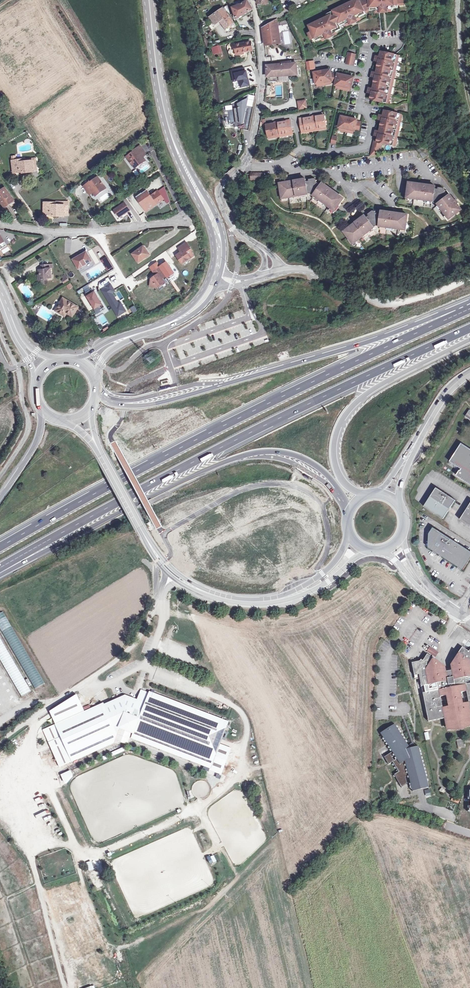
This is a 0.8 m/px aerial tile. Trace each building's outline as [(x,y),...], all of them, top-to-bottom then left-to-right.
[(327,17),(325,18),(324,18),(320,20),(321,20),(312,24),(313,26),(310,27),(312,32),(309,33),(312,40),(315,38),(321,35),(322,38),(323,41),(327,39),(333,36),(337,34),(335,31),(334,29),(340,26),(339,23),(344,20),(346,23),(347,26),(351,24),(351,25),(357,22),(357,21),(358,20),(361,19),(359,17),(358,14),(364,11),(370,8),(369,7),(375,6),(376,9),(377,12),(379,11),(381,11),(389,10),(388,9),(393,9),(392,5),(391,3),(397,2),(397,0),(398,0),(363,0),(360,1),(359,0),(350,0),(351,2),(348,3),(344,5),(336,9),(337,11),(334,12),(333,10),(326,14),(327,17)] [(237,19),(245,14),(246,15),(250,13),(249,11),(253,9),(248,1),(241,4),(233,8),(237,19)] [(225,28),(233,22),(223,8),(210,17),(215,24),(219,20),(225,28)] [(370,8),(364,11),(358,14),(359,17),(366,13),(365,13),(370,10),(370,8)] [(380,13),(379,11),(377,12),(376,9),(370,10),(365,13),(366,13),(359,17),(361,19),(358,20),(358,21),(358,25),(359,32),(381,30),(380,13)] [(262,28),(265,45),(280,42),(276,20),(262,28)] [(236,26),(233,22),(225,28),(229,31),(236,26)] [(247,56),(246,52),(252,51),(251,42),(235,45),(237,55),(244,54),(244,57),(247,56)] [(397,55),(381,51),(380,57),(379,63),(377,72),(375,78),(373,88),(372,94),(371,99),(386,103),(388,96),(388,95),(388,94),(390,87),(391,80),(392,77),(394,69),(395,64),(395,61),(397,55)] [(348,56),(346,63),(353,65),(355,58),(348,56)] [(296,63),(267,66),(267,77),(297,75),(296,63)] [(245,68),(232,70),(234,80),(239,79),(241,87),(249,85),(245,68)] [(320,71),(314,72),(316,84),(317,84),(324,82),(331,81),(332,81),(336,82),(335,85),(336,85),(343,87),(350,88),(351,88),(354,77),(348,76),(344,75),(338,74),(331,73),(330,70),(324,71),(320,71)] [(306,99),(297,100),(298,109),(308,108),(306,99)] [(240,103),(238,104),(241,123),(243,124),(247,104),(246,100),(240,103)] [(384,110),(383,115),(382,121),(380,131),(379,137),(377,142),(393,145),(395,139),(397,139),(397,137),(395,136),(398,123),(400,123),(401,121),(399,120),(400,114),(384,110)] [(312,117),(304,119),(304,122),(300,123),(302,133),(306,132),(306,130),(314,129),(314,131),(318,130),(318,128),(325,127),(326,126),(324,115),(316,117),(317,120),(313,121),(312,117)] [(347,117),(341,116),(339,127),(340,128),(354,131),(355,131),(355,129),(357,121),(357,120),(351,118),(347,117)] [(274,124),(266,125),(268,136),(276,135),(276,137),(280,136),(280,134),(288,133),(289,135),(293,134),(291,125),(287,125),(286,122),(278,123),(279,127),(275,127),(274,124)] [(145,153),(140,147),(133,152),(134,152),(127,158),(135,169),(146,161),(143,158),(142,155),(145,153)] [(36,158),(21,160),(21,163),(32,162),(34,172),(37,171),(36,158)] [(15,161),(12,161),(14,173),(22,172),(22,173),(34,172),(32,162),(21,163),(21,160),(15,161)] [(91,181),(83,187),(88,193),(91,191),(93,193),(95,197),(106,189),(98,177),(92,182),(91,181)] [(333,207),(335,209),(339,204),(341,205),(346,198),(324,183),(323,185),(318,181),(316,180),(313,180),(308,181),(308,179),(281,183),(283,191),(284,191),(285,198),(288,197),(295,196),(302,195),(309,194),(310,193),(310,191),(313,191),(317,193),(315,195),(316,196),(322,199),(327,203),(333,207)] [(411,182),(410,190),(412,191),(411,198),(413,198),(420,199),(427,200),(434,201),(435,201),(435,199),(439,199),(441,202),(440,203),(441,205),(445,209),(447,213),(448,214),(450,217),(456,213),(457,214),(463,209),(459,204),(460,203),(458,200),(457,201),(452,194),(450,196),(446,191),(445,189),(442,189),(437,188),(437,186),(411,182)] [(13,202),(5,190),(0,193),(0,200),(5,207),(13,202)] [(148,192),(143,195),(140,198),(145,206),(143,207),(146,212),(164,199),(158,191),(151,196),(148,192)] [(140,198),(143,195),(142,194),(142,193),(136,197),(143,207),(145,206),(140,198)] [(55,205),(55,203),(44,203),(44,215),(53,215),(53,217),(64,216),(64,215),(68,215),(68,205),(55,205)] [(121,217),(131,210),(126,203),(116,210),(121,217)] [(341,205),(339,204),(335,209),(333,207),(331,210),(336,213),(341,205)] [(374,228),(376,227),(375,225),(377,223),(381,224),(381,226),(382,226),(389,227),(395,228),(402,229),(406,229),(407,222),(408,223),(409,215),(383,211),(383,213),(377,213),(375,212),(372,214),(368,217),(367,215),(345,231),(351,238),(352,237),(356,242),(358,240),(364,236),(369,232),(374,228)] [(358,240),(356,242),(352,237),(351,238),(350,238),(356,246),(360,242),(358,240)] [(181,252),(176,255),(182,264),(193,255),(191,251),(192,251),(186,242),(180,246),(183,250),(181,252)] [(149,254),(145,248),(141,251),(139,249),(132,254),(138,263),(149,254)] [(80,257),(80,256),(73,260),(78,269),(80,272),(85,269),(86,270),(93,266),(94,265),(93,265),(92,261),(87,253),(80,257)] [(102,260),(108,270),(113,267),(107,257),(102,260)] [(42,266),(42,270),(40,270),(40,275),(39,275),(39,281),(48,280),(48,278),(51,278),(51,273),(52,273),(51,268),(49,268),(49,265),(42,266)] [(150,286),(157,287),(164,282),(161,278),(166,275),(160,267),(153,271),(156,275),(151,279),(150,286)] [(60,277),(64,283),(69,280),(65,274),(60,277)] [(111,293),(114,291),(111,286),(110,287),(109,285),(106,287),(107,288),(103,291),(118,316),(125,311),(120,303),(118,304),(111,293)] [(95,290),(86,295),(94,308),(103,304),(95,290)] [(61,303),(56,311),(65,316),(67,312),(72,316),(74,313),(77,309),(77,308),(63,299),(61,303)] [(456,475),(469,484),(469,449),(461,443),(450,461),(461,468),(461,469),(460,470),(456,475)] [(455,500),(436,488),(424,507),(443,519),(449,510),(455,500)] [(460,520),(469,526),(469,504),(460,520)] [(429,534),(428,548),(432,550),(459,568),(463,570),(469,559),(469,551),(433,527),(429,534)] [(44,684),(2,611),(0,613),(0,629),(34,689),(44,684)] [(30,691),(0,639),(0,660),(21,697),(30,691)] [(469,652),(462,647),(451,665),(452,671),(446,672),(445,666),(427,654),(423,661),(421,660),(420,661),(412,663),(414,676),(422,674),(425,690),(437,688),(439,694),(424,697),(430,726),(446,723),(448,733),(456,731),(456,730),(458,730),(458,728),(464,727),(464,728),(466,728),(466,729),(469,728),(469,688),(468,688),(466,682),(469,681),(469,650),(469,652)] [(430,647),(427,651),(434,656),(436,653),(437,655),(439,653),(430,647)] [(18,700),(0,669),(0,710),(18,700)] [(131,735),(130,739),(209,770),(227,722),(140,689),(136,699),(124,695),(102,704),(101,703),(53,725),(70,762),(113,744),(117,730),(131,735)] [(395,725),(394,724),(380,733),(382,736),(389,732),(388,730),(395,725)] [(395,725),(388,730),(389,732),(382,736),(392,752),(393,754),(396,759),(394,760),(392,762),(398,772),(394,774),(397,780),(408,774),(408,776),(410,782),(411,788),(420,786),(420,788),(428,786),(418,747),(410,750),(410,749),(408,746),(395,725)] [(464,738),(456,739),(458,748),(465,747),(464,738)] [(392,752),(384,757),(388,764),(394,760),(390,756),(393,754),(392,752)] [(60,774),(63,781),(73,777),(70,770),(60,774)] [(408,776),(408,774),(397,780),(401,786),(407,783),(406,777),(408,776)]
